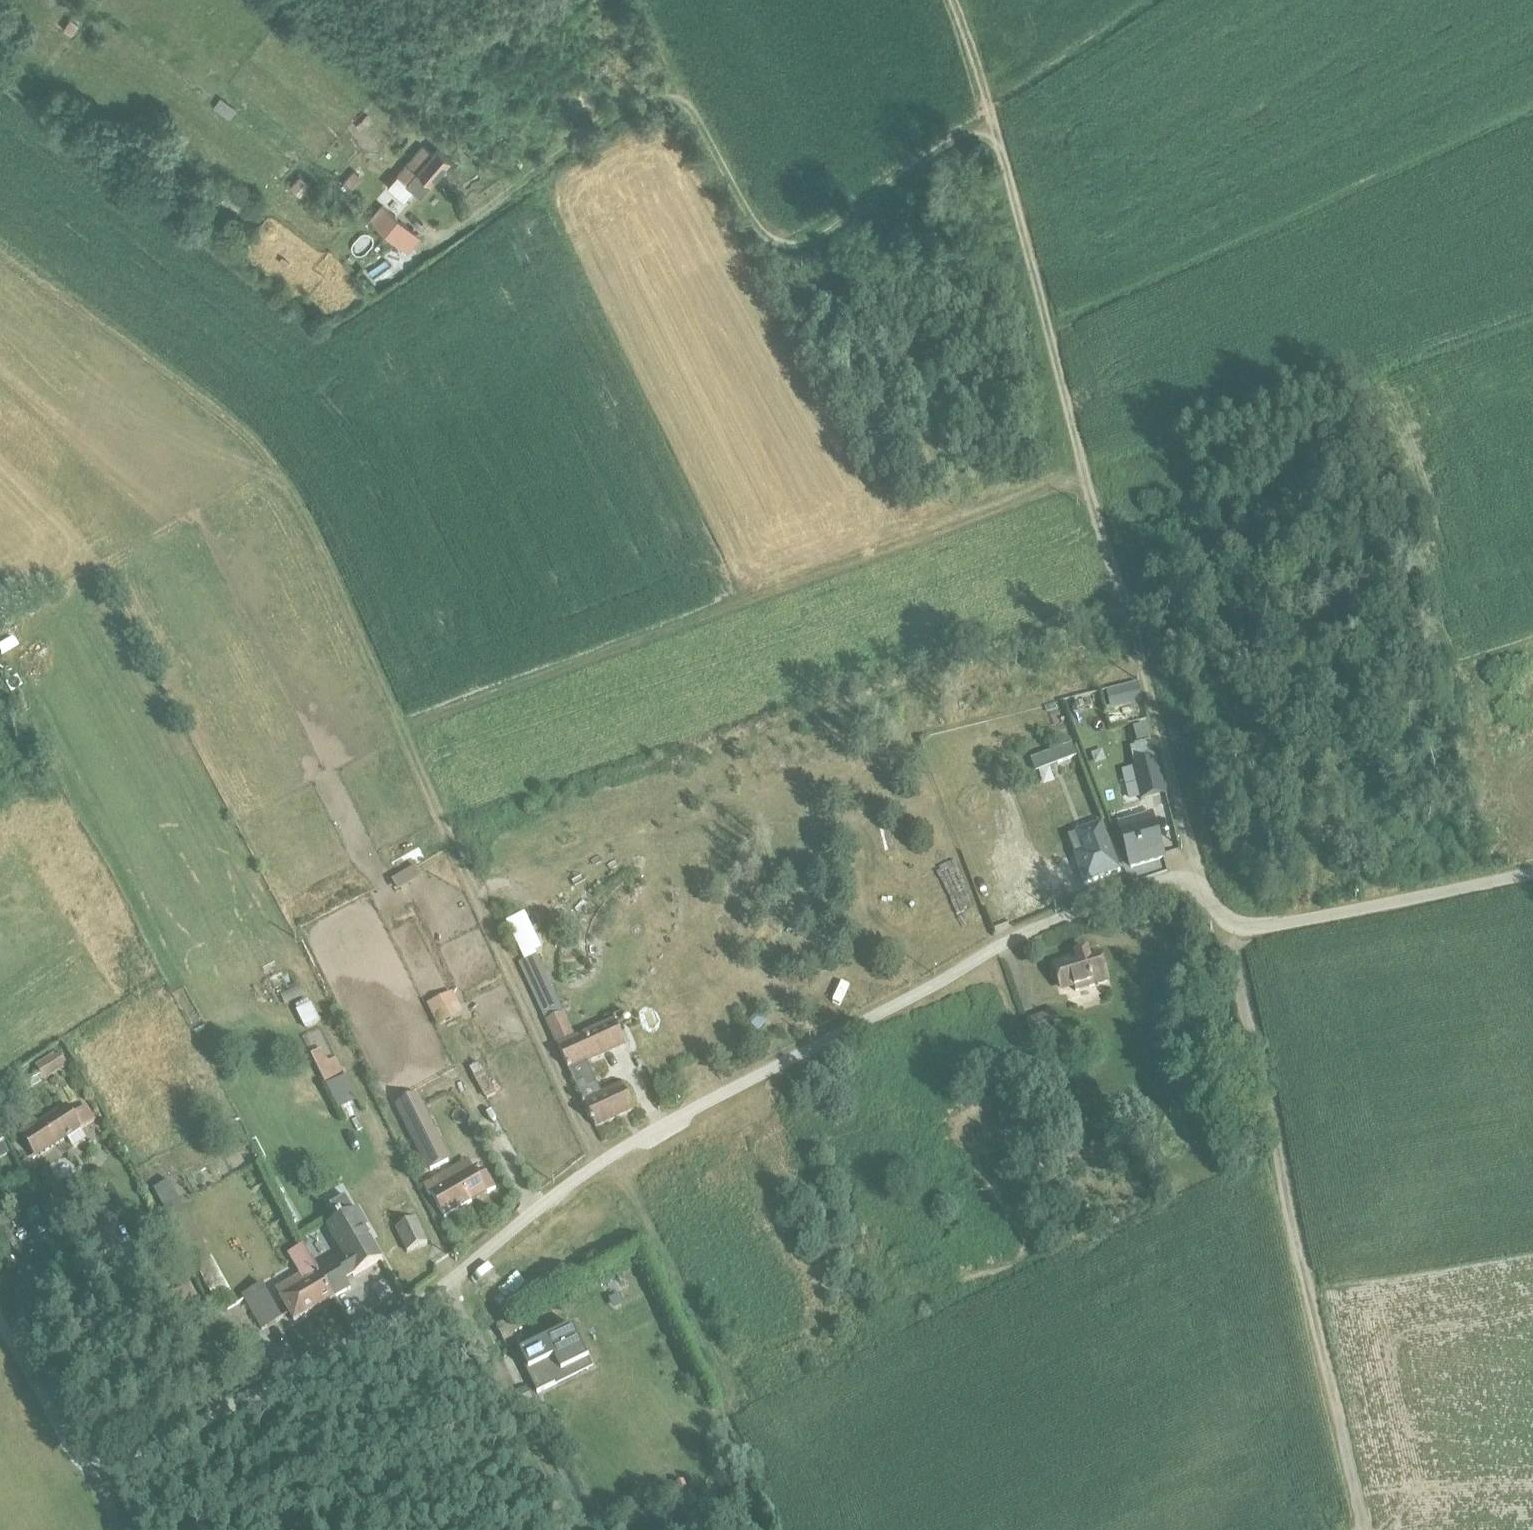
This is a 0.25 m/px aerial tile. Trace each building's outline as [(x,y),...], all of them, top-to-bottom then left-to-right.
[(74,14),(67,27),(79,33),(85,20),(74,14)] [(220,97),(214,106),(230,119),(237,110),(220,97)] [(424,145),(389,185),(406,199),(414,190),(422,196),(453,160),(438,147),(434,152),(424,145)] [(353,169),(342,182),(352,190),(363,177),(353,169)] [(300,174),(290,185),(301,195),(310,185),(311,184),(300,174)] [(382,204),(369,220),(409,253),(421,237),(382,204)] [(3,680),(15,675),(7,657),(0,661),(0,672),(3,680)] [(1151,742),(1130,747),(1135,767),(1132,769),(1141,802),(1166,796),(1158,762),(1158,761),(1156,762),(1151,742)] [(1071,746),(1030,761),(1035,774),(1076,758),(1071,746)] [(1152,817),(1119,827),(1131,868),(1164,859),(1152,817)] [(1082,854),(1075,857),(1086,886),(1120,873),(1102,825),(1075,835),(1082,854)] [(416,869),(393,883),(400,895),(423,881),(416,869)] [(1070,963),(1054,967),(1062,995),(1076,991),(1076,993),(1109,983),(1102,957),(1091,960),(1088,953),(1068,959),(1070,963)] [(536,958),(518,966),(555,1046),(575,1037),(564,1014),(562,1015),(536,958)] [(301,988),(281,997),(285,1007),(305,998),(301,988)] [(452,993),(426,1007),(438,1028),(464,1015),(452,993)] [(308,1002),(295,1008),(297,1012),(296,1013),(306,1032),(321,1024),(311,1005),(310,1006),(308,1002)] [(1056,1012),(1027,1024),(1035,1044),(1064,1032),(1056,1012)] [(614,1023),(558,1048),(584,1108),(585,1107),(596,1130),(635,1112),(623,1087),(602,1096),(589,1066),(627,1049),(614,1023)] [(323,1052),(312,1057),(339,1112),(357,1102),(337,1061),(329,1064),(323,1052)] [(40,1074),(24,1083),(29,1091),(69,1067),(65,1061),(62,1056),(38,1070),(40,1074)] [(479,1065),(469,1070),(485,1100),(495,1094),(479,1065)] [(418,1095),(395,1107),(429,1175),(452,1164),(418,1095)] [(68,1108),(22,1137),(36,1160),(67,1140),(74,1150),(88,1141),(82,1132),(96,1123),(88,1108),(73,1117),(68,1108)] [(10,1155),(0,1138),(0,1161),(10,1155)] [(469,1162),(424,1187),(430,1199),(432,1198),(445,1221),(496,1191),(486,1174),(478,1178),(469,1162)] [(170,1184),(154,1193),(223,1316),(238,1308),(170,1184)] [(343,1257),(317,1272),(333,1302),(351,1291),(346,1283),(383,1262),(365,1231),(369,1229),(359,1211),(355,1214),(347,1199),(330,1208),(339,1223),(327,1229),(343,1257)] [(30,1225),(41,1222),(39,1209),(27,1211),(30,1225)] [(417,1222),(397,1230),(408,1255),(428,1245),(417,1222)] [(104,1231),(74,1246),(85,1267),(115,1252),(104,1231)] [(301,1278),(275,1292),(294,1324),(333,1302),(317,1272),(304,1249),(288,1258),(301,1278)] [(263,1287),(242,1298),(262,1334),(282,1322),(263,1287)] [(516,1319),(497,1329),(504,1340),(505,1340),(509,1346),(515,1343),(512,1337),(522,1332),(516,1319)] [(573,1330),(533,1350),(540,1366),(554,1360),(561,1374),(589,1361),(573,1330)] [(544,1410),(531,1416),(539,1431),(551,1425),(544,1410)]
